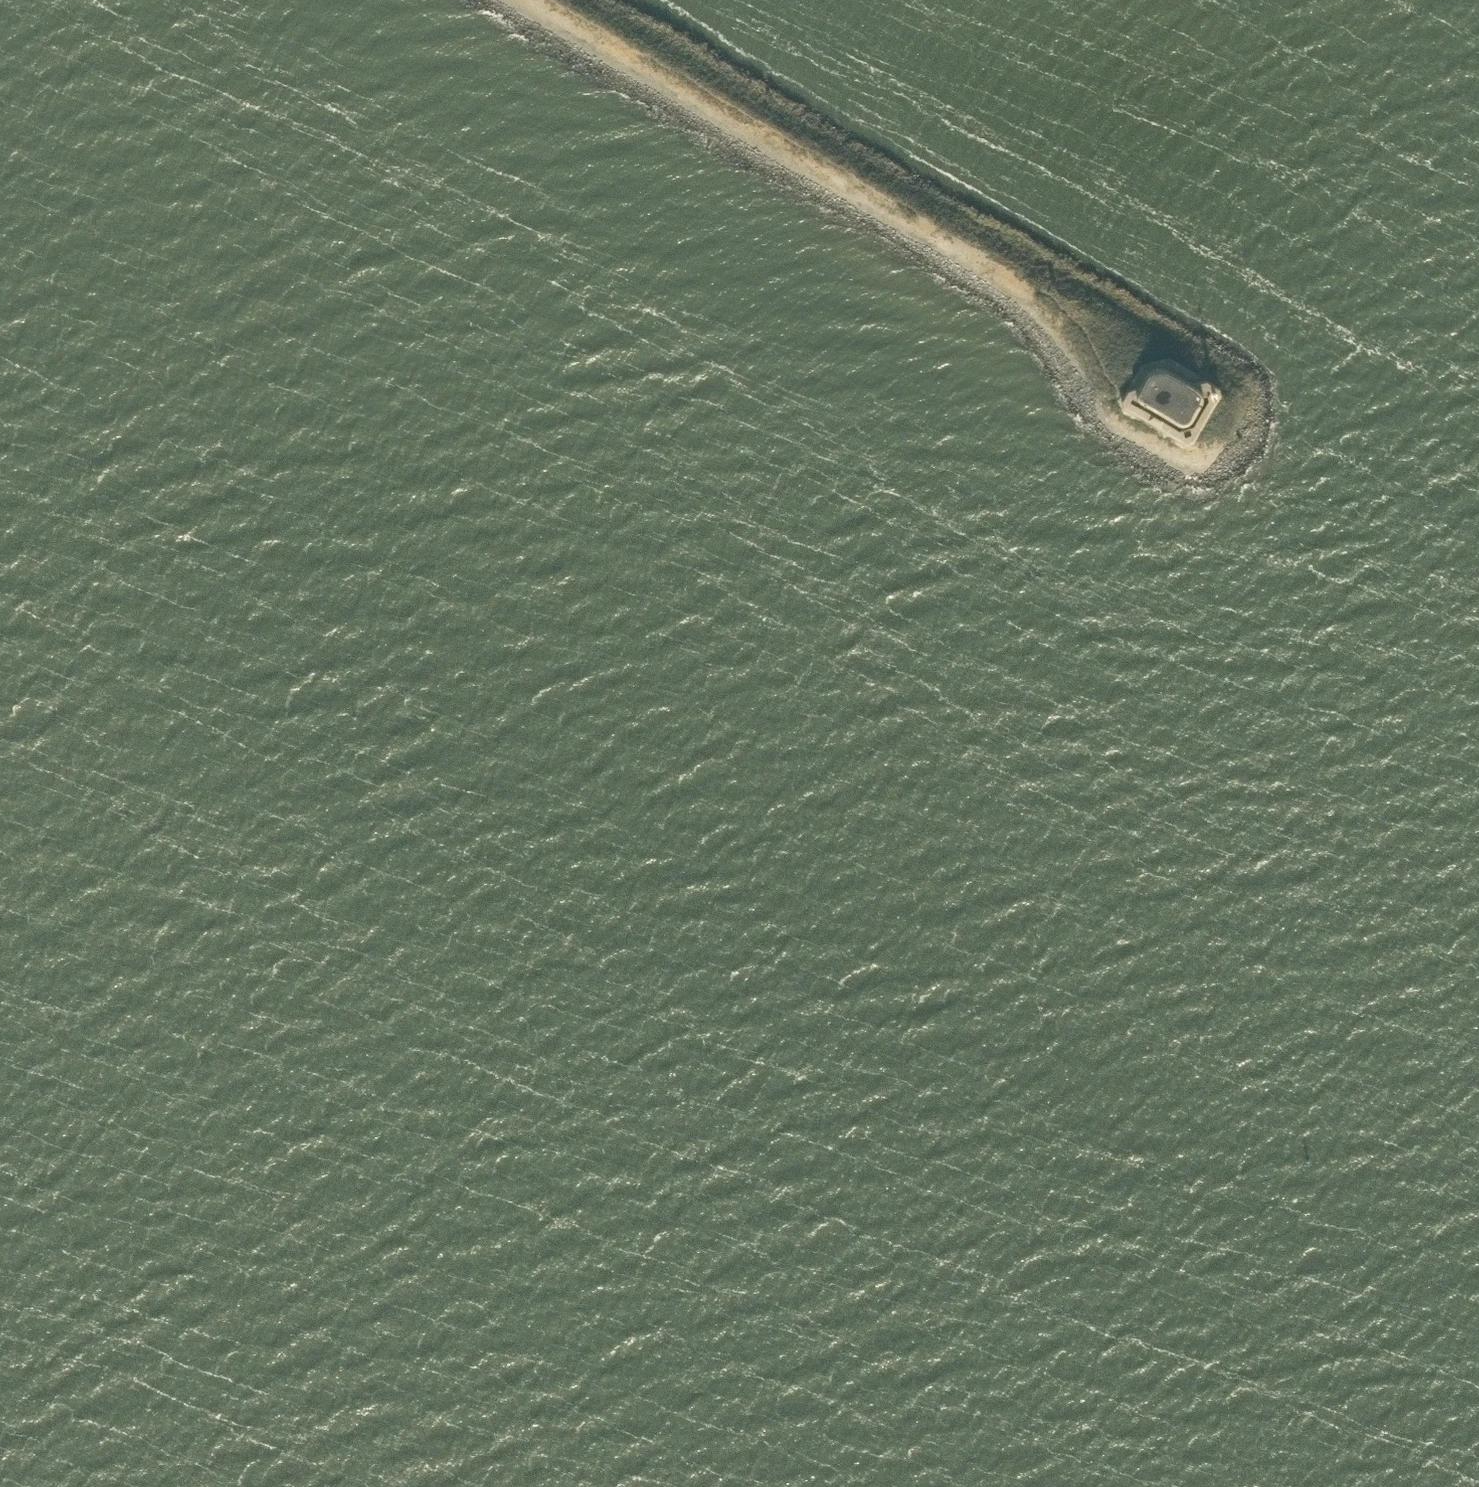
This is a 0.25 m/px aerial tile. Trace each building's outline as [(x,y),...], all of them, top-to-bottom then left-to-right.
[(1155,350),(1118,411),(1191,454),(1227,393),(1155,350)]
